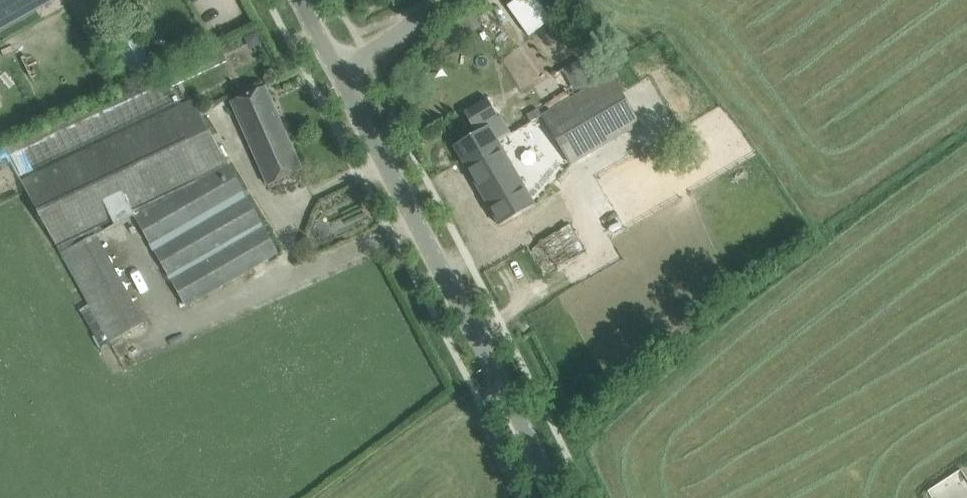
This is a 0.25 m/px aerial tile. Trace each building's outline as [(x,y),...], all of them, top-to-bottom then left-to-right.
[(51,0),(0,0),(0,29),(51,0)] [(516,1),(535,32),(560,18),(549,0),(518,0),(516,1)] [(613,71),(543,112),(573,164),(643,123),(613,71)] [(267,185),(303,169),(265,86),(253,91),(250,83),(241,87),(244,94),(232,99),(267,185)] [(227,163),(209,127),(195,98),(26,180),(56,244),(227,163)] [(479,131),(455,145),(463,161),(498,141),(511,133),(501,115),(498,117),(488,98),(464,111),(475,128),(476,127),(479,131)] [(83,145),(144,120),(135,99),(63,129),(68,142),(80,137),(83,145)] [(498,141),(463,161),(500,224),(500,225),(536,205),(535,204),(520,179),(498,141)] [(230,169),(209,181),(137,219),(184,306),(277,256),(230,169)] [(608,258),(597,234),(580,242),(570,220),(545,231),(567,278),(608,258)] [(110,343),(144,325),(95,234),(61,252),(110,343)]
